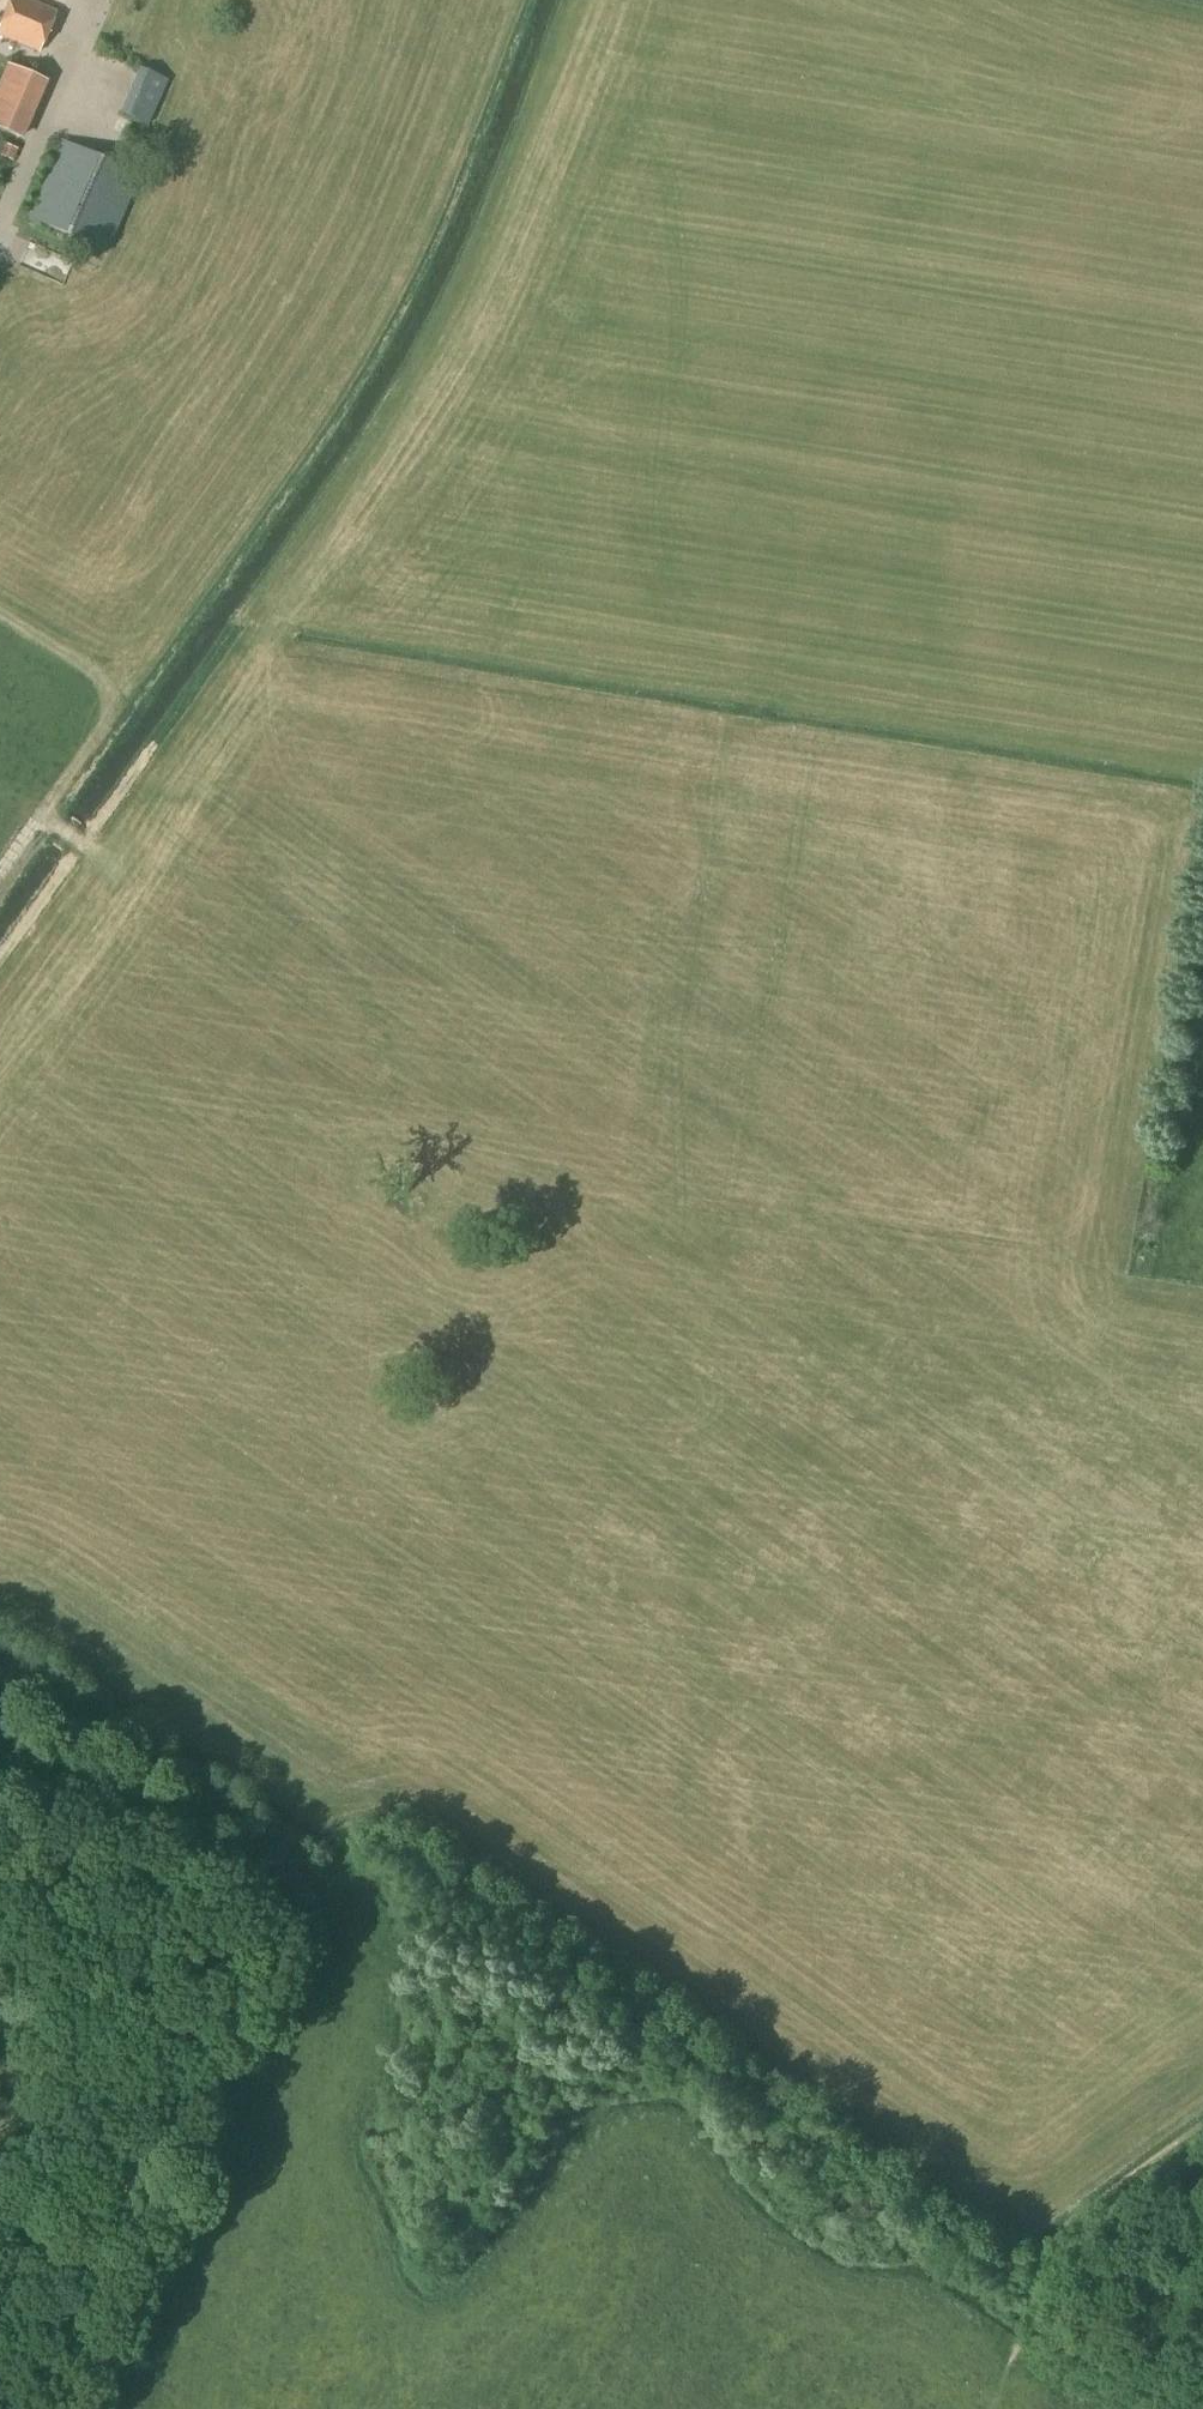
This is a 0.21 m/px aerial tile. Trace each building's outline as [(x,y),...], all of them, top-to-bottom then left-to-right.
[(38,54),(57,12),(28,0),(11,0),(0,24),(0,38),(38,54)] [(0,82),(0,130),(21,140),(48,82),(8,64),(0,82)] [(138,68),(118,113),(148,126),(168,81),(138,68)] [(27,219),(106,254),(140,175),(61,141),(27,219)] [(0,147),(0,156),(10,160),(14,150),(1,145),(0,147)]
